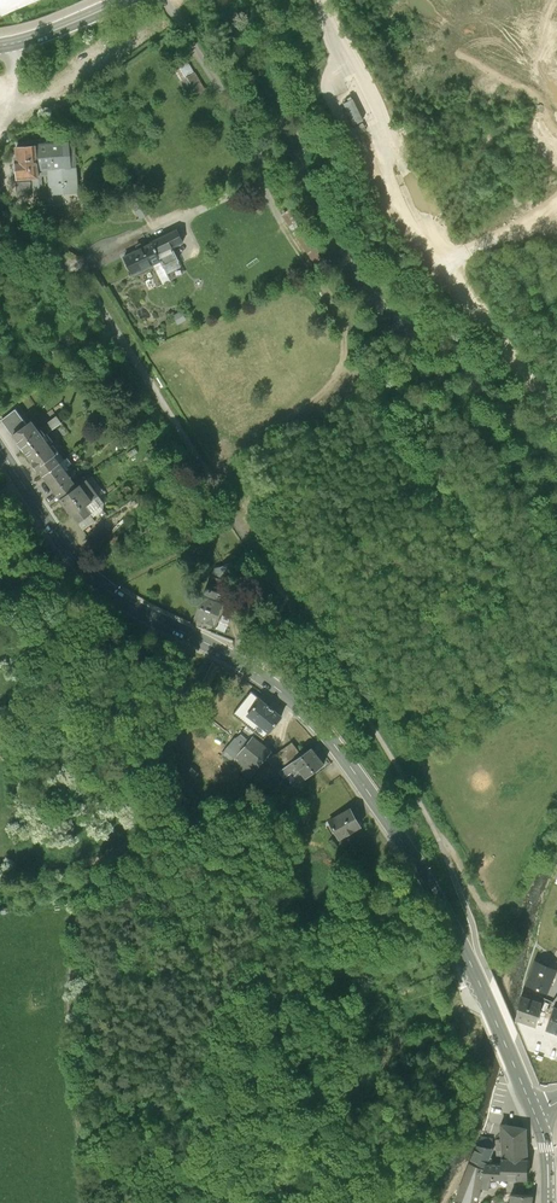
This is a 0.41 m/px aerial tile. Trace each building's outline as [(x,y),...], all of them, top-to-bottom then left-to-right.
[(1,16),(39,0),(0,0),(0,14),(1,16)] [(207,90),(189,60),(175,69),(181,79),(180,80),(191,99),(207,90)] [(351,124),(361,118),(349,96),(339,101),(351,124)] [(363,120),(351,126),(354,133),(366,128),(363,120)] [(36,145),(14,147),(17,180),(33,179),(33,187),(42,186),(41,176),(48,175),(49,194),(77,192),(73,141),(35,143),(36,145)] [(128,201),(139,219),(150,213),(138,195),(128,201)] [(171,249),(183,243),(176,229),(147,243),(149,246),(123,259),(132,276),(158,262),(162,269),(178,261),(171,249)] [(2,420),(12,434),(26,424),(16,410),(2,420)] [(56,415),(38,428),(44,436),(48,433),(62,423),(56,415)] [(26,424),(12,434),(24,451),(44,436),(38,428),(32,420),(26,424)] [(48,433),(44,436),(24,451),(43,476),(60,463),(64,460),(58,453),(59,452),(54,445),(52,446),(49,443),(53,441),(48,433)] [(64,460),(60,463),(43,476),(60,499),(72,490),(78,485),(84,481),(67,458),(64,460)] [(78,485),(72,490),(60,499),(79,523),(91,514),(90,513),(85,506),(95,498),(99,495),(87,479),(84,481),(78,485)] [(100,505),(95,498),(85,506),(90,513),(100,505)] [(96,520),(91,514),(79,523),(83,530),(96,520)] [(202,595),(193,618),(204,622),(203,624),(211,627),(212,624),(214,625),(223,603),(219,601),(222,594),(219,593),(219,592),(206,587),(203,595),(202,595)] [(230,619),(222,615),(217,629),(225,633),(230,619)] [(281,717),(251,693),(233,715),(246,726),(255,733),(262,740),(281,717)] [(255,733),(246,726),(243,730),(244,731),(223,757),(231,763),(252,737),(255,733)] [(270,752),(252,737),(231,763),(242,772),(241,773),(249,779),(265,759),(270,752)] [(291,742),(274,755),(284,767),(300,755),(291,742)] [(299,783),(323,765),(310,747),(300,755),(284,767),(278,772),(283,779),(294,770),(294,769),(297,767),(300,772),(294,777),(299,783)] [(274,755),(270,752),(265,759),(278,772),(284,767),(274,755)] [(328,823),(339,840),(361,827),(351,809),(328,823)] [(548,994),(549,992),(556,972),(556,971),(535,962),(525,985),(548,994)] [(553,988),(551,992),(549,992),(548,994),(545,998),(556,1003),(556,991),(553,988)] [(523,991),(521,997),(542,1004),(543,999),(523,991)] [(542,1004),(521,997),(516,1021),(537,1027),(541,1009),(542,1004)] [(542,1004),(541,1009),(552,1013),(554,1007),(555,1004),(545,999),(543,999),(542,1004)] [(556,1025),(556,1008),(554,1007),(552,1013),(546,1031),(554,1034),(556,1025)] [(526,1128),(500,1124),(501,1140),(496,1140),(496,1149),(480,1147),(477,1145),(470,1162),(484,1168),(481,1176),(482,1178),(490,1178),(527,1179),(528,1158),(526,1128)] [(484,1168),(470,1162),(461,1184),(481,1191),(481,1187),(489,1188),(490,1178),(482,1178),(481,1176),(484,1168)] [(481,1191),(461,1184),(455,1201),(466,1202),(473,1202),(474,1195),(480,1196),(481,1191)] [(489,1188),(481,1187),(481,1191),(480,1196),(474,1195),(473,1202),(466,1202),(481,1202),(484,1202),(488,1201),(490,1189),(489,1188)] [(532,1195),(526,1195),(504,1194),(504,1202),(531,1202),(532,1195)]
